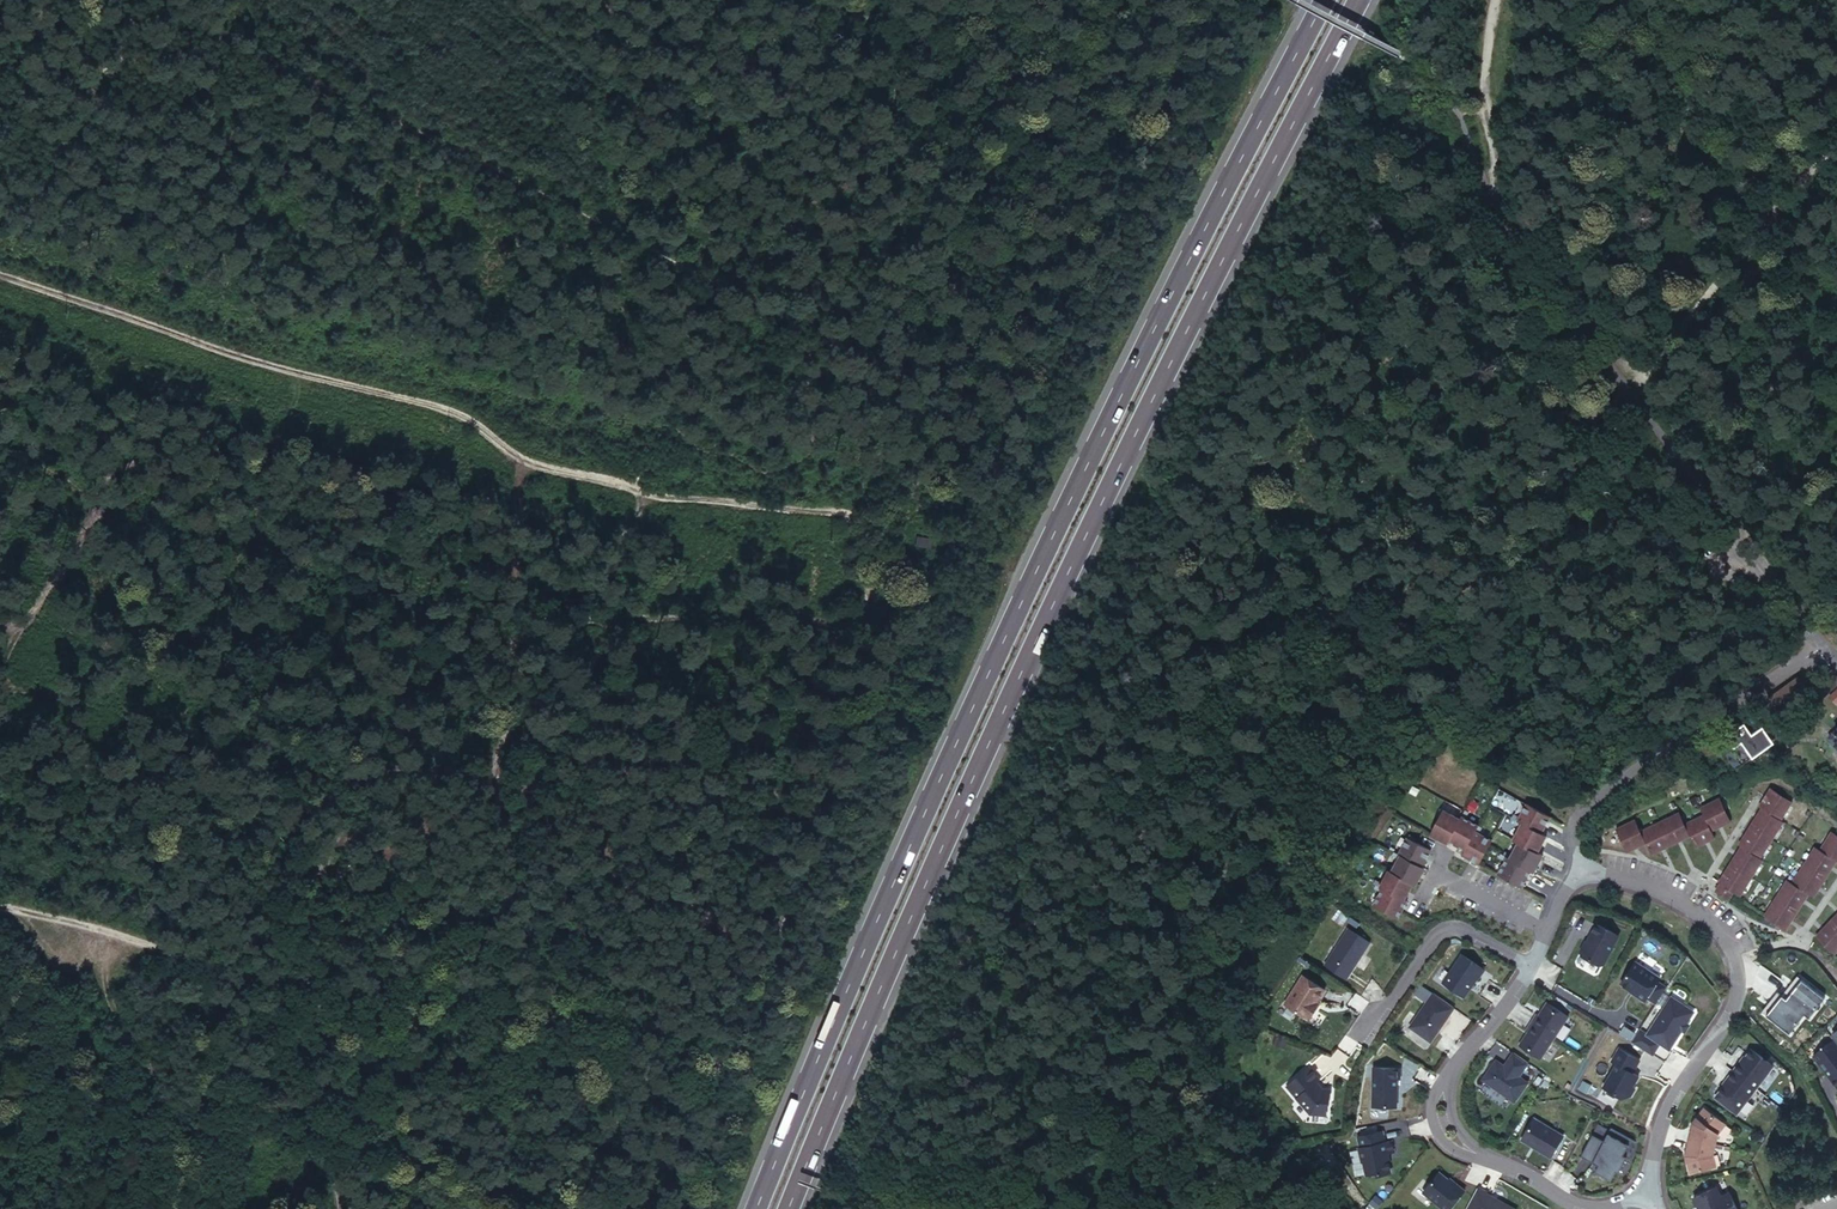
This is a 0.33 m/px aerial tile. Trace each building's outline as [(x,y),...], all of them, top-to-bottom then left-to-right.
[(1831,672),(1813,689),(1821,697),(1836,683),(1836,679),(1831,672)] [(1796,676),(1765,696),(1769,701),(1776,712),(1780,716),(1810,695),(1796,676)] [(1769,701),(1762,707),(1769,717),(1776,712),(1769,701)] [(1760,809),(1762,810),(1780,822),(1792,805),(1771,791),(1760,809)] [(1719,801),(1702,810),(1705,816),(1712,832),(1730,823),(1719,801)] [(1516,820),(1541,834),(1550,817),(1527,805),(1520,818),(1514,815),(1512,818),(1516,820)] [(1430,835),(1448,844),(1449,842),(1460,821),(1440,810),(1437,817),(1440,818),(1430,835)] [(1762,810),(1750,828),(1771,841),(1782,824),(1780,822),(1762,810)] [(1449,842),(1465,850),(1478,826),(1465,820),(1469,813),(1465,811),(1460,821),(1449,842)] [(1679,813),(1660,822),(1671,844),(1690,835),(1685,825),(1679,813)] [(1705,816),(1685,825),(1690,835),(1696,847),(1715,838),(1705,816)] [(1635,819),(1616,829),(1628,851),(1647,841),(1641,831),(1635,819)] [(1519,843),(1537,853),(1546,837),(1541,834),(1516,820),(1514,823),(1521,827),(1514,840),(1519,843)] [(1660,822),(1641,831),(1647,841),(1653,853),(1671,844),(1660,822)] [(1465,850),(1462,855),(1479,865),(1492,841),(1478,833),(1481,828),(1478,826),(1465,850)] [(1771,841),(1750,828),(1739,845),(1741,847),(1759,859),(1771,841)] [(1822,852),(1836,862),(1836,837),(1833,834),(1822,852)] [(1398,855),(1422,868),(1431,851),(1414,842),(1415,839),(1409,836),(1398,855)] [(1503,857),(1531,872),(1533,873),(1543,856),(1537,853),(1519,843),(1512,857),(1505,853),(1503,857)] [(1741,847),(1730,864),(1750,878),(1761,860),(1759,859),(1741,847)] [(1817,848),(1805,866),(1825,879),(1836,862),(1822,852),(1817,848)] [(1425,869),(1422,868),(1398,855),(1394,853),(1392,857),(1398,860),(1391,874),(1413,885),(1415,886),(1425,869)] [(1522,888),(1531,872),(1503,857),(1501,855),(1499,858),(1505,862),(1498,875),(1522,888)] [(1750,878),(1730,864),(1718,883),(1720,884),(1715,892),(1727,900),(1732,891),(1739,896),(1750,878)] [(1805,866),(1793,883),(1808,893),(1813,897),(1825,879),(1805,866)] [(1376,886),(1404,901),(1413,885),(1391,874),(1388,872),(1381,885),(1375,882),(1373,885),(1376,886)] [(1788,880),(1776,897),(1797,911),(1808,893),(1793,883),(1788,880)] [(1374,906),(1398,919),(1407,902),(1404,901),(1376,886),(1375,888),(1382,892),(1374,906)] [(1797,911),(1776,897),(1764,917),(1785,929),(1788,923),(1797,911)] [(1341,909),(1334,919),(1342,925),(1349,914),(1341,909)] [(1830,921),(1815,937),(1833,953),(1836,949),(1836,927),(1830,921)] [(1619,934),(1597,923),(1590,937),(1591,938),(1589,942),(1588,941),(1586,941),(1581,951),(1582,955),(1600,964),(1605,963),(1619,934)] [(1347,930),(1324,967),(1346,980),(1369,944),(1347,930)] [(1462,955),(1443,983),(1463,997),(1469,989),(1468,988),(1471,984),(1472,985),(1477,977),(1478,977),(1483,970),(1462,955)] [(1635,962),(1621,984),(1637,994),(1636,995),(1645,1002),(1648,998),(1656,1003),(1667,987),(1658,982),(1660,978),(1635,962)] [(1802,976),(1794,984),(1798,988),(1806,979),(1802,976)] [(1777,1004),(1769,1013),(1792,1033),(1808,1015),(1812,1018),(1828,999),(1806,979),(1798,988),(1794,984),(1785,994),(1781,991),(1772,1000),(1777,1004)] [(1309,981),(1290,1011),(1314,1027),(1322,1015),(1319,1014),(1321,1010),(1331,995),(1309,981)] [(1434,993),(1410,1027),(1431,1041),(1439,1030),(1450,1015),(1449,1015),(1454,1007),(1434,993)] [(1631,1042),(1652,1055),(1660,1043),(1669,1048),(1694,1011),(1671,997),(1647,1034),(1640,1029),(1631,1042)] [(1772,1000),(1765,1009),(1769,1013),(1777,1004),(1772,1000)] [(1537,1014),(1531,1023),(1555,1038),(1568,1017),(1547,1003),(1539,1016),(1537,1014)] [(1555,1038),(1531,1023),(1526,1031),(1528,1032),(1520,1045),(1541,1059),(1555,1038)] [(1619,1033),(1632,1040),(1636,1031),(1624,1024),(1619,1033)] [(1636,1059),(1616,1046),(1608,1059),(1613,1062),(1599,1085),(1616,1095),(1617,1092),(1622,1095),(1627,1094),(1631,1087),(1628,1085),(1635,1074),(1629,1071),(1636,1059)] [(1739,1063),(1733,1071),(1756,1088),(1773,1066),(1751,1050),(1741,1064),(1739,1063)] [(1497,1060),(1483,1079),(1514,1101),(1527,1082),(1519,1076),(1516,1074),(1519,1071),(1522,1073),(1529,1063),(1514,1053),(1507,1062),(1509,1063),(1506,1067),(1505,1066),(1497,1060)] [(1310,1067),(1288,1086),(1312,1113),(1329,1114),(1329,1101),(1332,1098),(1332,1089),(1323,1088),(1318,1082),(1321,1080),(1310,1067)] [(1375,1069),(1374,1108),(1398,1108),(1398,1079),(1401,1080),(1401,1069),(1375,1069)] [(1756,1088),(1733,1071),(1727,1079),(1729,1080),(1718,1095),(1739,1111),(1756,1088)] [(1718,1095),(1715,1098),(1737,1114),(1739,1111),(1718,1095)] [(1686,1155),(1690,1172),(1716,1166),(1713,1155),(1719,1134),(1726,1125),(1705,1109),(1695,1123),(1686,1155)] [(1564,1136),(1534,1119),(1521,1140),(1551,1158),(1564,1136)] [(1598,1125),(1581,1156),(1599,1165),(1595,1172),(1612,1181),(1616,1172),(1619,1173),(1627,1157),(1624,1155),(1632,1140),(1611,1129),(1610,1131),(1598,1125)] [(1383,1132),(1359,1137),(1361,1148),(1360,1148),(1363,1162),(1364,1162),(1367,1175),(1378,1173),(1379,1175),(1392,1173),(1387,1154),(1395,1152),(1392,1141),(1386,1142),(1383,1132)] [(1632,1140),(1624,1155),(1627,1157),(1631,1159),(1634,1141),(1632,1140)] [(1424,1192),(1446,1208),(1450,1208),(1466,1190),(1457,1183),(1456,1185),(1440,1172),(1424,1192)] [(1479,1187),(1467,1208),(1515,1208),(1505,1203),(1504,1204),(1501,1202),(1502,1201),(1487,1193),(1487,1191),(1479,1187)] [(1694,1198),(1699,1208),(1736,1208),(1728,1193),(1721,1197),(1716,1187),(1694,1198)]
